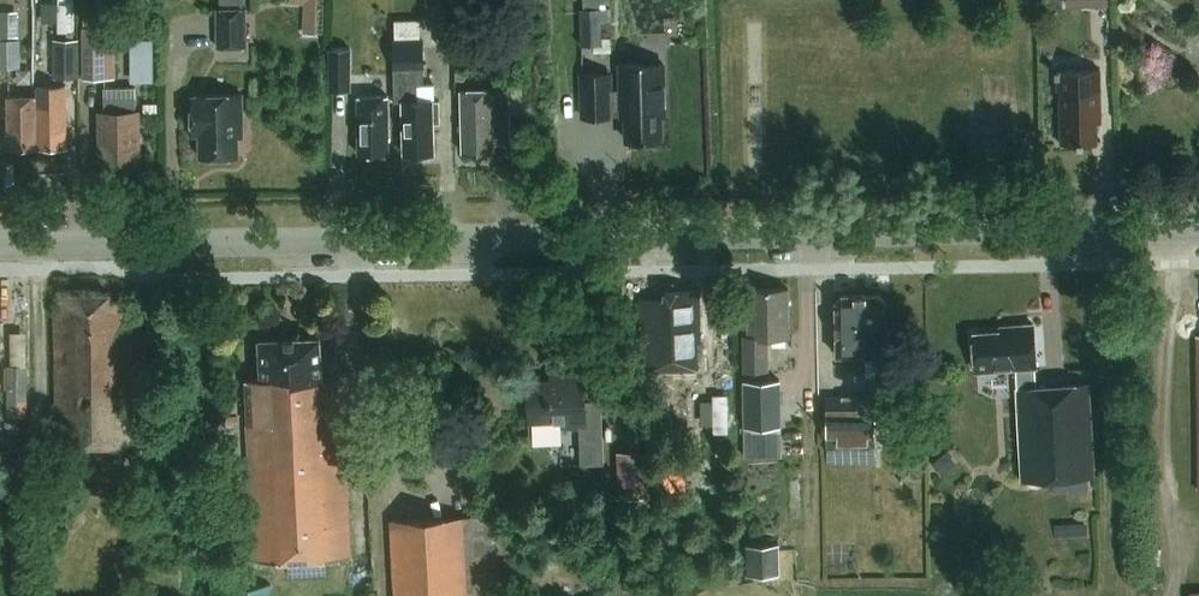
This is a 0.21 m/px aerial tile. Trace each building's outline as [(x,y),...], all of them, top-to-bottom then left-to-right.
[(245,0),(220,0),(220,7),(217,8),(218,47),(248,47),(247,7),(245,7),(245,0)] [(286,2),(304,3),(302,33),(320,34),(322,0),(286,0),(286,2)] [(582,8),(583,46),(603,45),(603,23),(613,22),(612,8),(582,8)] [(20,35),(20,9),(0,10),(0,36),(20,35)] [(422,40),(421,19),(396,20),(397,40),(394,40),(395,102),(403,101),(405,153),(435,153),(434,122),(440,122),(440,100),(436,100),(435,83),(425,84),(424,40),(422,40)] [(116,77),(117,27),(83,27),(83,76),(116,77)] [(135,36),(135,79),(159,79),(159,36),(135,36)] [(0,38),(0,67),(21,67),(20,38),(0,38)] [(81,39),(54,39),(54,76),(81,77),(81,39)] [(352,89),(352,48),(332,48),(332,89),(352,89)] [(1102,122),(1101,69),(1057,70),(1057,92),(1061,91),(1062,143),(1098,143),(1098,122),(1102,122)] [(390,153),(388,95),(394,95),(394,70),(381,70),(381,85),(361,86),(361,96),(358,96),(359,153),(390,153)] [(610,73),(582,73),(583,116),(610,116),(610,111),(621,111),(621,115),(626,115),(627,139),(662,139),(662,113),(666,113),(665,70),(622,71),(622,88),(610,89),(610,73)] [(494,142),(511,142),(510,88),(462,89),(464,152),(494,151),(494,142)] [(239,156),(239,118),(243,118),(243,93),(199,94),(199,97),(195,97),(196,133),(200,133),(201,156),(239,156)] [(38,147),(37,94),(8,95),(9,148),(38,147)] [(37,94),(38,147),(67,146),(66,94),(37,94)] [(133,99),(102,100),(103,112),(100,112),(101,161),(141,160),(140,111),(133,111),(133,99)] [(696,330),(701,329),(699,286),(665,288),(665,296),(640,297),(642,364),(697,362),(696,330)] [(790,335),(788,286),(748,286),(749,334),(744,334),(745,370),(769,369),(768,336),(790,335)] [(133,365),(148,364),(147,353),(135,354),(134,322),(127,322),(127,300),(111,300),(110,292),(63,292),(63,310),(55,310),(58,445),(135,443),(133,365)] [(887,299),(880,292),(842,293),(836,300),(837,356),(867,355),(866,376),(887,375),(887,355),(889,355),(887,299)] [(1018,326),(1000,327),(1000,331),(973,333),(975,372),(979,372),(980,374),(983,377),(993,377),(996,373),(996,371),(1019,370),(1023,477),(1097,474),(1093,380),(1040,383),(1039,364),(1040,364),(1038,321),(1018,322),(1018,326)] [(255,560),(352,556),(343,379),(323,380),(321,336),(260,339),(262,379),(247,380),(255,560)] [(9,365),(9,398),(27,398),(27,365),(11,365),(9,365)] [(581,464),(605,463),(602,400),(587,401),(586,371),(567,372),(567,379),(528,380),(530,421),(564,420),(564,427),(580,426),(581,464)] [(746,380),(746,426),(781,425),(781,380),(746,380)] [(828,446),(876,445),(875,394),(827,395),(828,446)] [(652,496),(650,450),(618,452),(620,497),(652,496)] [(945,454),(934,463),(943,473),(953,465),(945,454)] [(495,513),(391,520),(395,595),(500,595),(495,513)] [(780,574),(780,544),(747,545),(748,575),(780,574)] [(272,583),(229,586),(230,595),(272,595),(272,583)]
